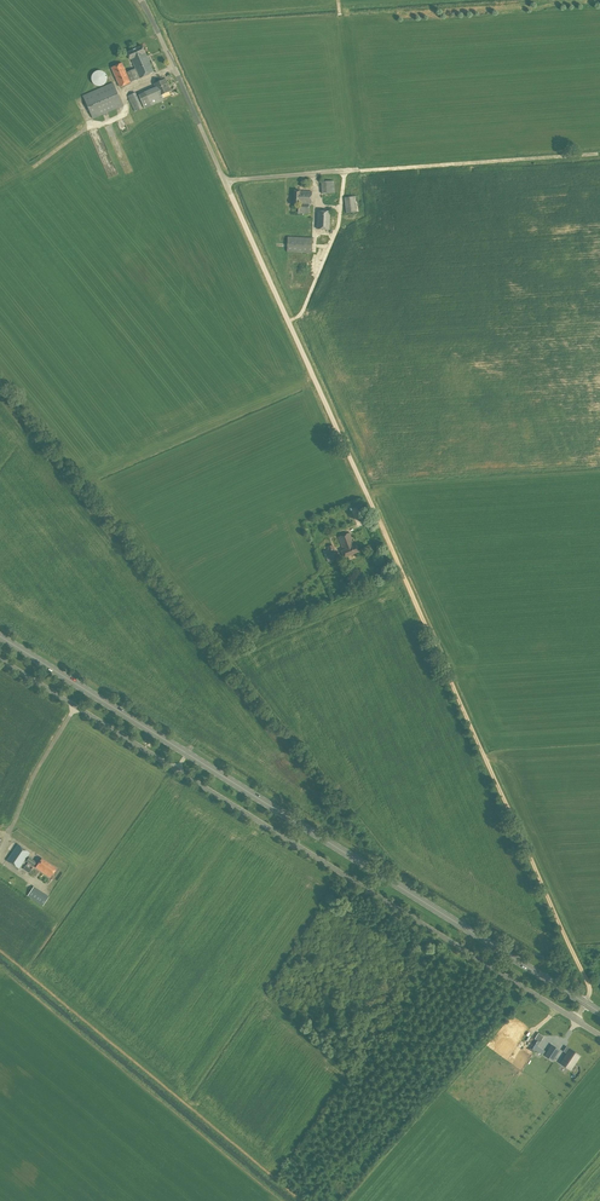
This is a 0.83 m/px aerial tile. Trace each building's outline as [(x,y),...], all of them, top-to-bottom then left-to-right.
[(131,59),(135,68),(126,72),(122,63),(111,67),(120,87),(154,72),(145,53),(142,45),(127,52),(130,59),(131,59)] [(99,86),(100,86),(101,86),(102,86),(103,85),(104,85),(104,84),(105,84),(105,83),(106,83),(106,82),(107,81),(107,80),(107,79),(107,78),(107,77),(107,76),(106,75),(106,74),(105,73),(104,72),(103,71),(102,71),(101,71),(101,70),(100,70),(99,70),(98,70),(97,71),(96,71),(95,71),(95,72),(94,72),(94,73),(93,73),(93,74),(92,75),(92,76),(92,77),(91,78),(91,79),(92,80),(92,81),(92,82),(93,82),(93,83),(94,84),(95,85),(96,85),(97,86),(98,86),(99,86)] [(144,109),(150,106),(163,100),(161,95),(170,91),(165,79),(154,84),(156,87),(144,92),(138,95),(144,109)] [(93,119),(123,105),(113,83),(83,96),(93,119)] [(135,111),(142,108),(135,92),(128,96),(135,111)] [(322,194),(335,193),(334,181),(321,181),(322,194)] [(293,204),(299,204),(299,213),(303,213),(303,215),(309,215),(309,204),(311,204),(312,191),(300,191),(300,190),(294,190),(293,204)] [(346,213),(356,212),(354,196),(344,197),(346,213)] [(329,229),(330,211),(318,210),(317,229),(329,229)] [(312,253),(312,238),(288,237),(287,252),(312,253)] [(357,544),(354,545),(350,532),(338,537),(344,550),(342,551),(344,557),(359,551),(357,544)] [(328,547),(329,549),(324,551),(328,562),(338,558),(336,553),(333,545),(328,547)] [(18,844),(7,860),(19,868),(26,858),(27,856),(30,852),(18,844)] [(26,861),(28,862),(34,866),(37,862),(31,858),(29,856),(26,861)] [(42,858),(35,867),(51,878),(57,868),(42,858)] [(49,896),(34,886),(27,896),(43,906),(49,896)] [(545,1051),(537,1046),(540,1042),(542,1039),(537,1036),(535,1039),(530,1047),(535,1050),(543,1055),(545,1051)] [(553,1061),(560,1050),(552,1044),(544,1056),(553,1061)] [(564,1051),(567,1053),(561,1063),(570,1069),(580,1055),(567,1047),(564,1051)]
